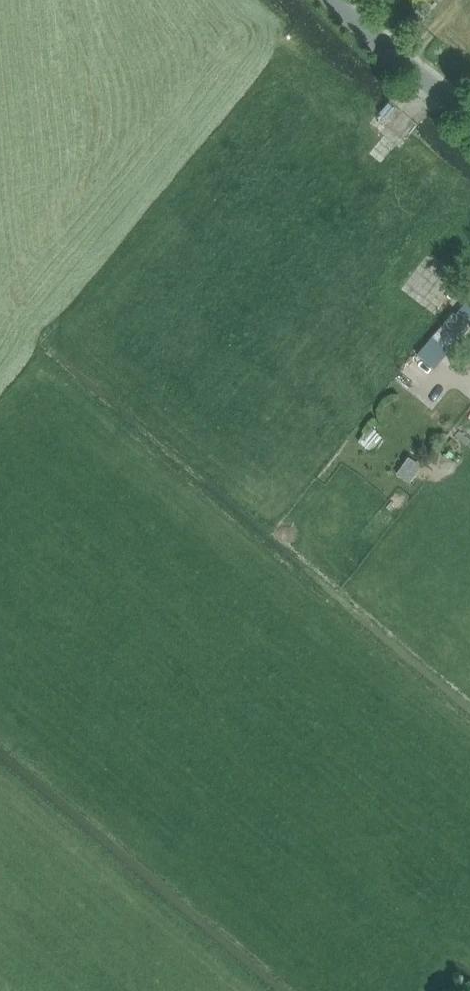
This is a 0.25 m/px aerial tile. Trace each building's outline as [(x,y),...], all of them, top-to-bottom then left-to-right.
[(432,337),(447,350),(469,324),(469,307),(465,303),(456,315),(453,312),(432,337)] [(376,439),(385,425),(371,416),(362,429),(376,439)]
